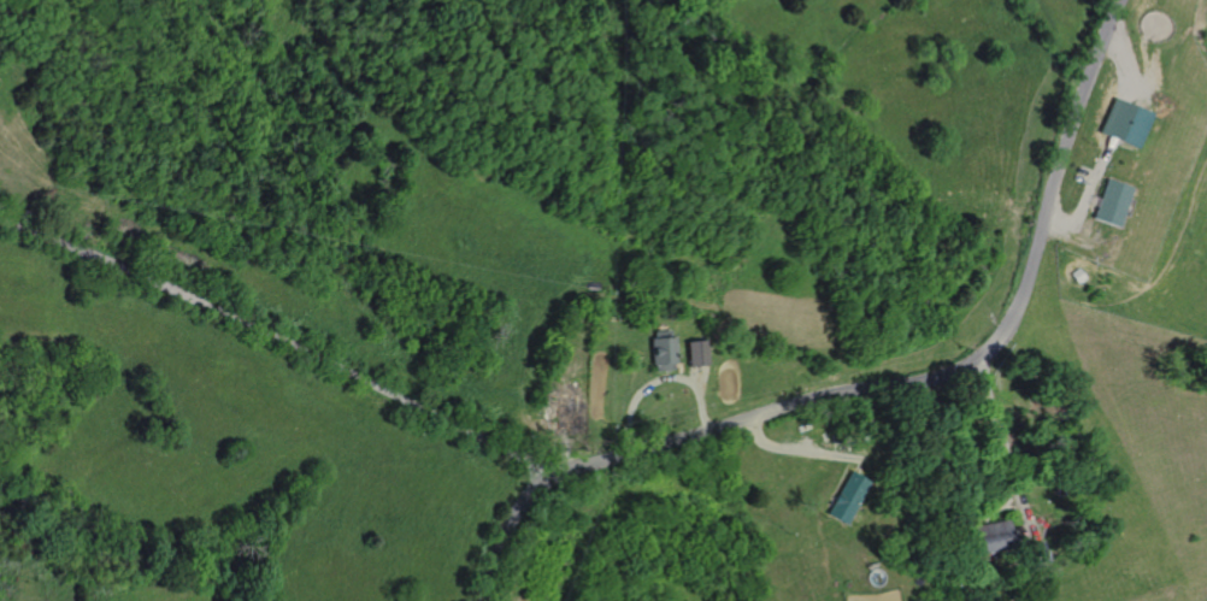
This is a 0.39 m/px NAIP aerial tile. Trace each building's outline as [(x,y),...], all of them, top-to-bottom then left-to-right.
[(1135,149),(1150,116),(1126,104),(1115,99),(1099,131),(1112,137),(1135,149)] [(1117,228),(1131,189),(1107,181),(1093,219),(1117,228)] [(1076,284),(1084,278),(1078,269),(1070,275),(1076,284)] [(672,369),(672,363),(675,361),(672,335),(669,335),(669,329),(652,330),(653,337),(648,337),(650,364),(654,364),(654,370),(672,369)] [(688,365),(685,341),(703,338),(707,363),(701,364),(688,365)] [(569,435),(569,431),(577,431),(578,391),(548,390),(547,430),(557,430),(557,435),(569,435)] [(832,442),(842,443),(842,430),(834,429),(832,442)] [(848,524),(872,482),(859,475),(853,471),(829,513),(848,524)] [(1011,547),(1005,519),(985,524),(968,528),(975,554),(1011,547)] [(1043,560),(1028,565),(1023,546),(1030,543),(1038,541),(1043,560)]
